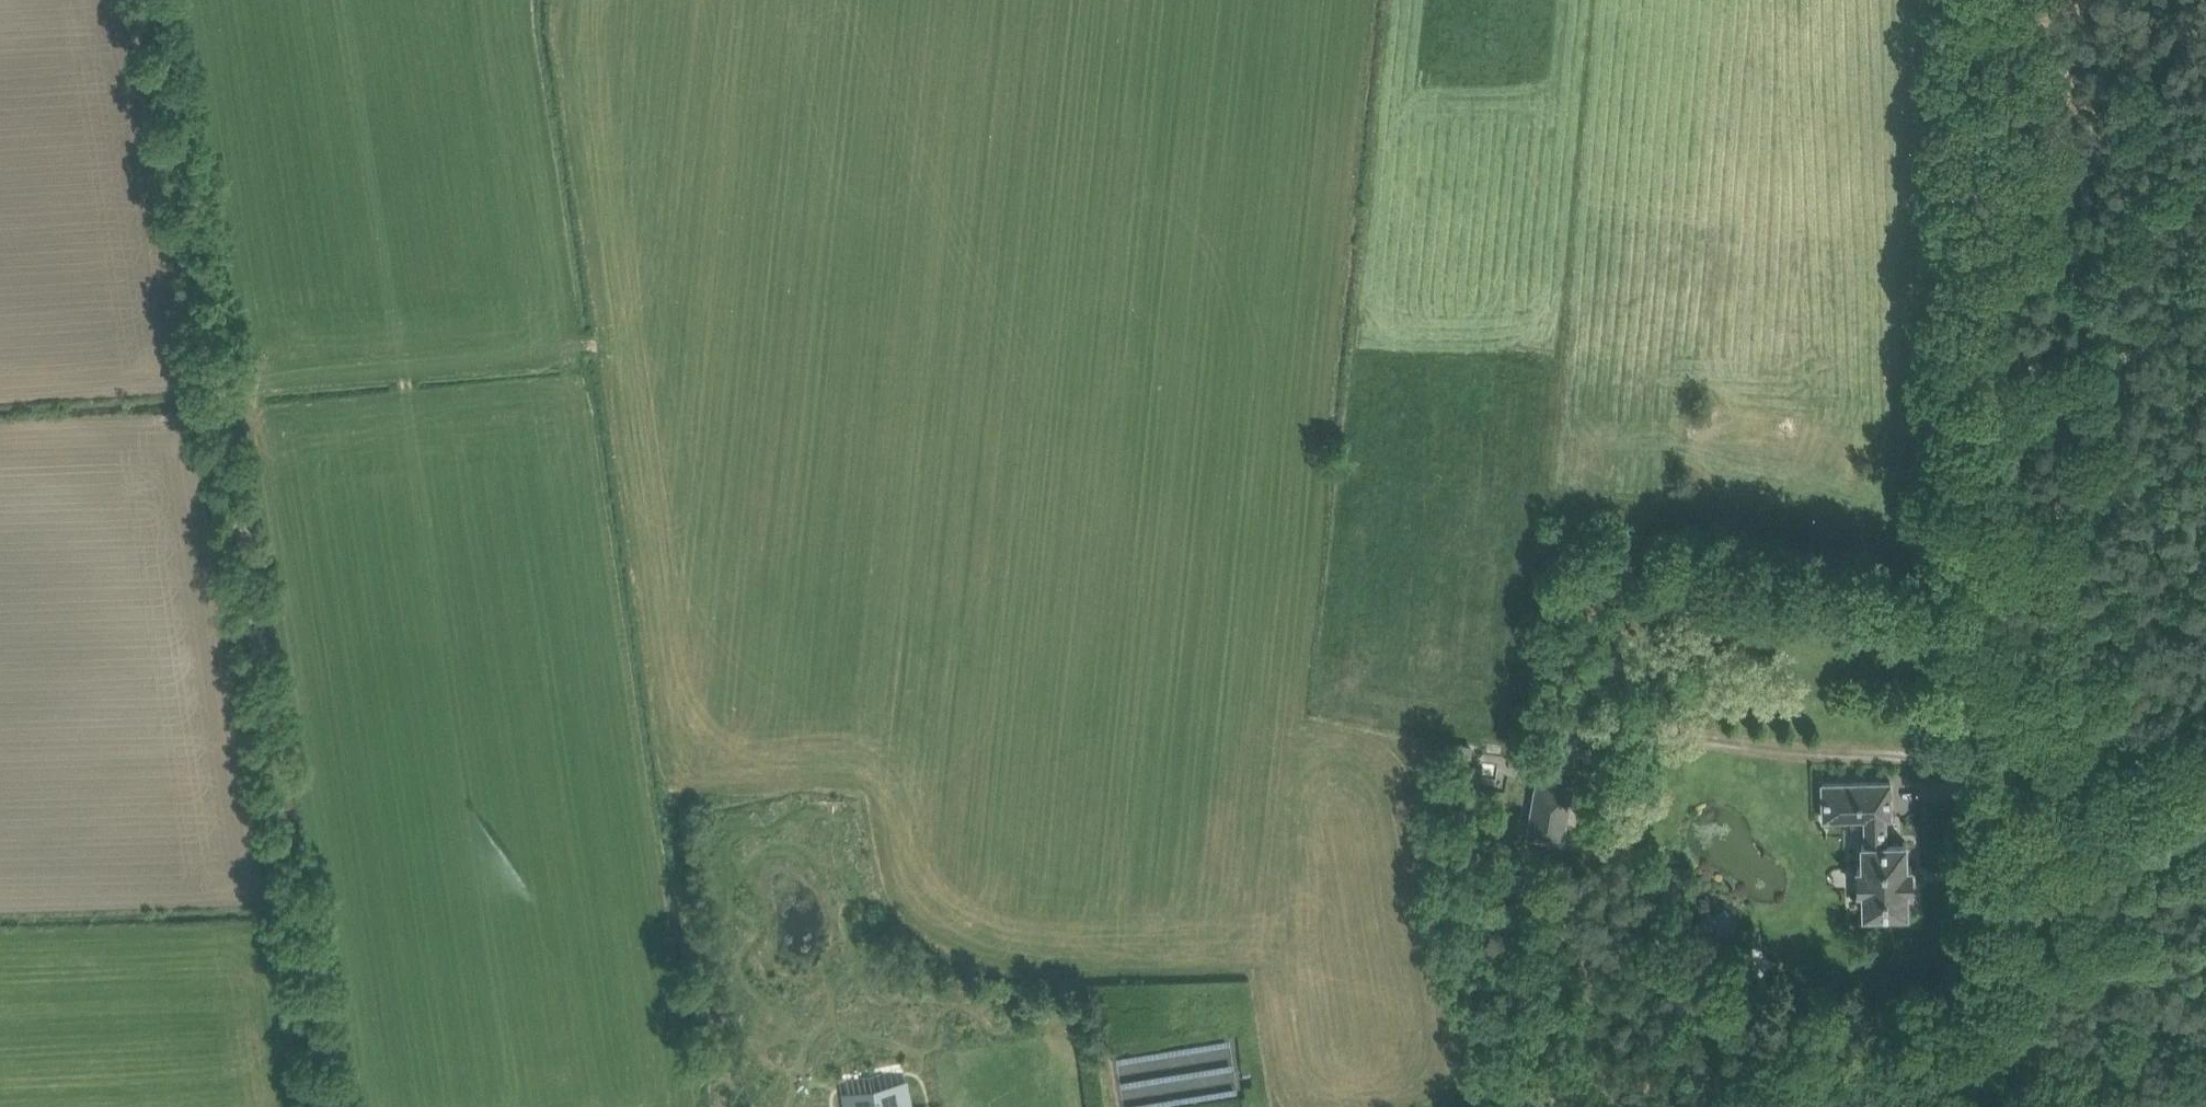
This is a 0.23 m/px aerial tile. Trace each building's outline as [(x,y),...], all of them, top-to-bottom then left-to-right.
[(1536,780),(1525,837),(1563,844),(1574,787),(1536,780)] [(1907,841),(1888,841),(1887,818),(1892,818),(1892,780),(1821,781),(1821,820),(1864,819),(1865,841),(1860,841),(1861,865),(1855,865),(1856,891),(1861,891),(1861,914),(1909,913),(1908,890),(1913,890),(1912,865),(1907,865),(1907,841)] [(1691,928),(1709,947),(1736,921),(1723,909),(1715,917),(1709,910),(1691,928)] [(1117,1056),(1125,1106),(1162,1106),(1244,1095),(1236,1038),(1117,1056)] [(844,1097),(846,1106),(911,1106),(907,1084),(844,1097)]
